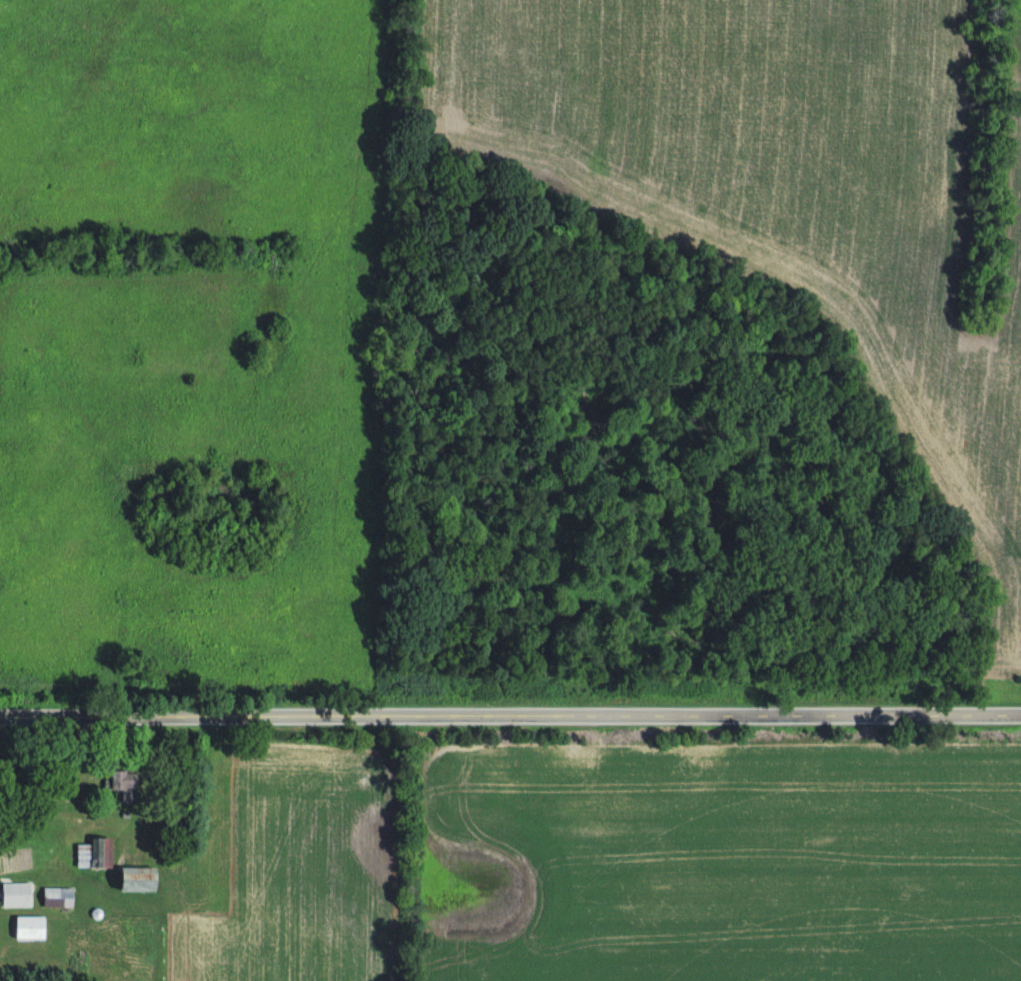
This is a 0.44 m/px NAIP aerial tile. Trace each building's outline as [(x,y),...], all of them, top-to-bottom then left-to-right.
[(118,772),(118,805),(140,805),(140,772),(118,772)] [(78,870),(93,870),(93,847),(78,847),(78,870)] [(33,885),(4,885),(4,909),(33,909),(33,885)] [(46,909),(74,909),(74,890),(46,890),(46,909)] [(47,919),(18,919),(18,941),(47,941),(47,919)]
